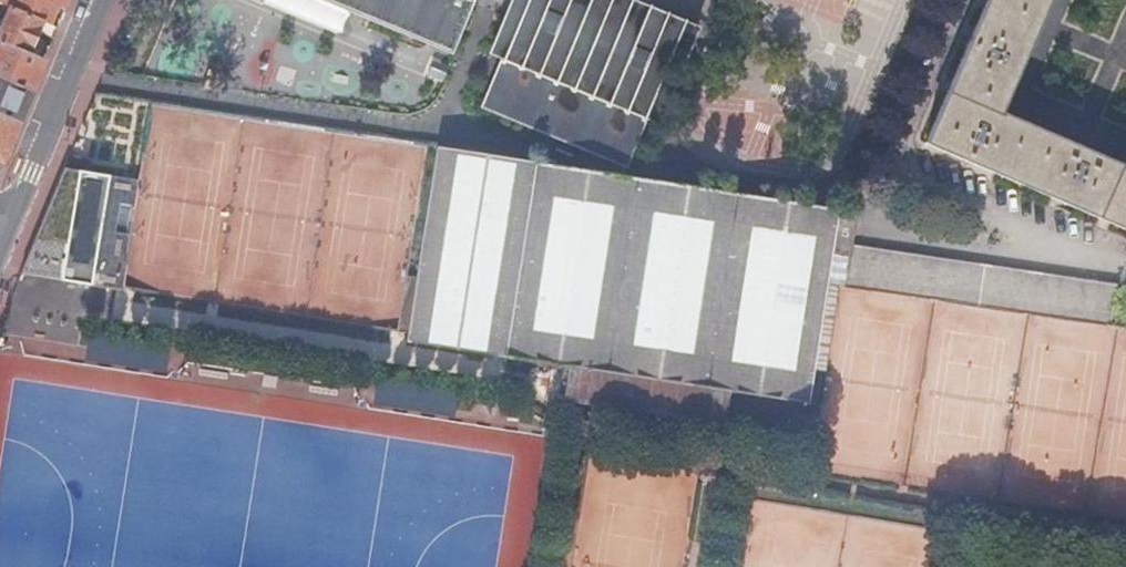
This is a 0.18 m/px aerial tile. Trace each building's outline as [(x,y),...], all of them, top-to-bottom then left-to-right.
[(6,5),(11,7),(51,24),(55,15),(59,7),(65,10),(69,0),(8,0),(6,5)] [(452,50),(472,1),(469,0),(330,0),(452,50)] [(699,27),(633,0),(515,0),(508,15),(492,54),(505,59),(485,106),(627,166),(647,118),(659,123),(699,27)] [(999,111),(1047,0),(986,0),(926,140),(1125,226),(1125,166),(999,111)] [(58,27),(51,24),(11,7),(0,33),(0,42),(29,54),(34,44),(38,33),(53,39),(58,27)] [(44,60),(29,54),(0,42),(0,77),(32,91),(41,69),(44,60)] [(32,91),(0,77),(0,113),(19,121),(23,113),(32,91)] [(3,161),(19,121),(0,113),(0,160),(3,161)] [(853,243),(859,210),(839,207),(741,192),(640,177),(538,161),(439,146),(408,341),(508,356),(522,358),(590,368),(587,390),(636,398),(635,406),(671,412),(673,404),(723,411),(727,390),(809,402),(832,254),(851,257),(853,243)] [(87,284),(104,177),(65,168),(40,233),(21,275),(87,284)] [(104,177),(87,284),(115,289),(132,183),(104,177)] [(1116,284),(853,243),(851,257),(847,286),(935,298),(1029,312),(1111,324),(1116,284)] [(1,308),(0,311),(0,332),(1,332),(15,338),(24,319),(17,316),(1,308)]
